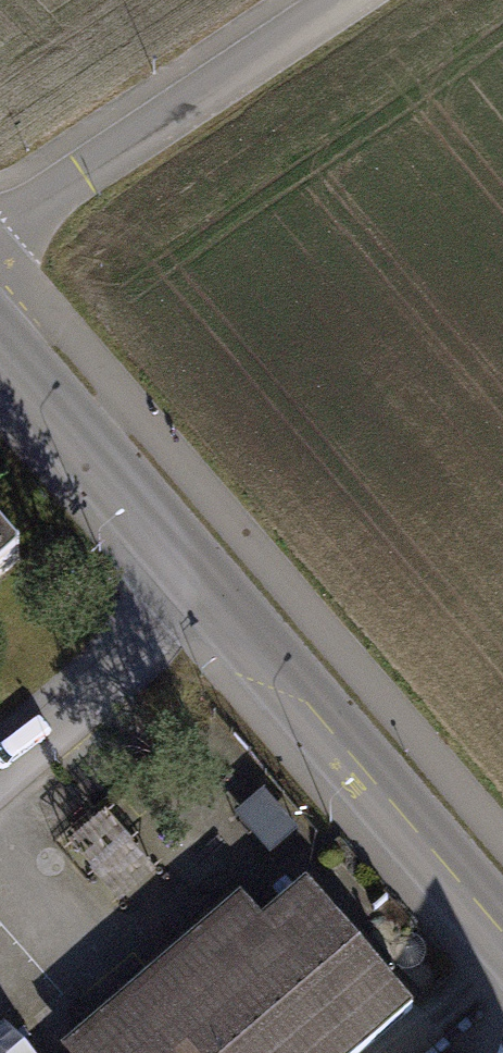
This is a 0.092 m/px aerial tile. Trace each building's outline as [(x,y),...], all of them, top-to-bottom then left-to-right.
[(17,562),(0,542),(0,576),(17,562)] [(244,899),(64,1052),(364,1052),(413,1011),(313,894),(271,930),(244,899)] [(13,1008),(0,1018),(0,1052),(47,1052),(13,1008)]
